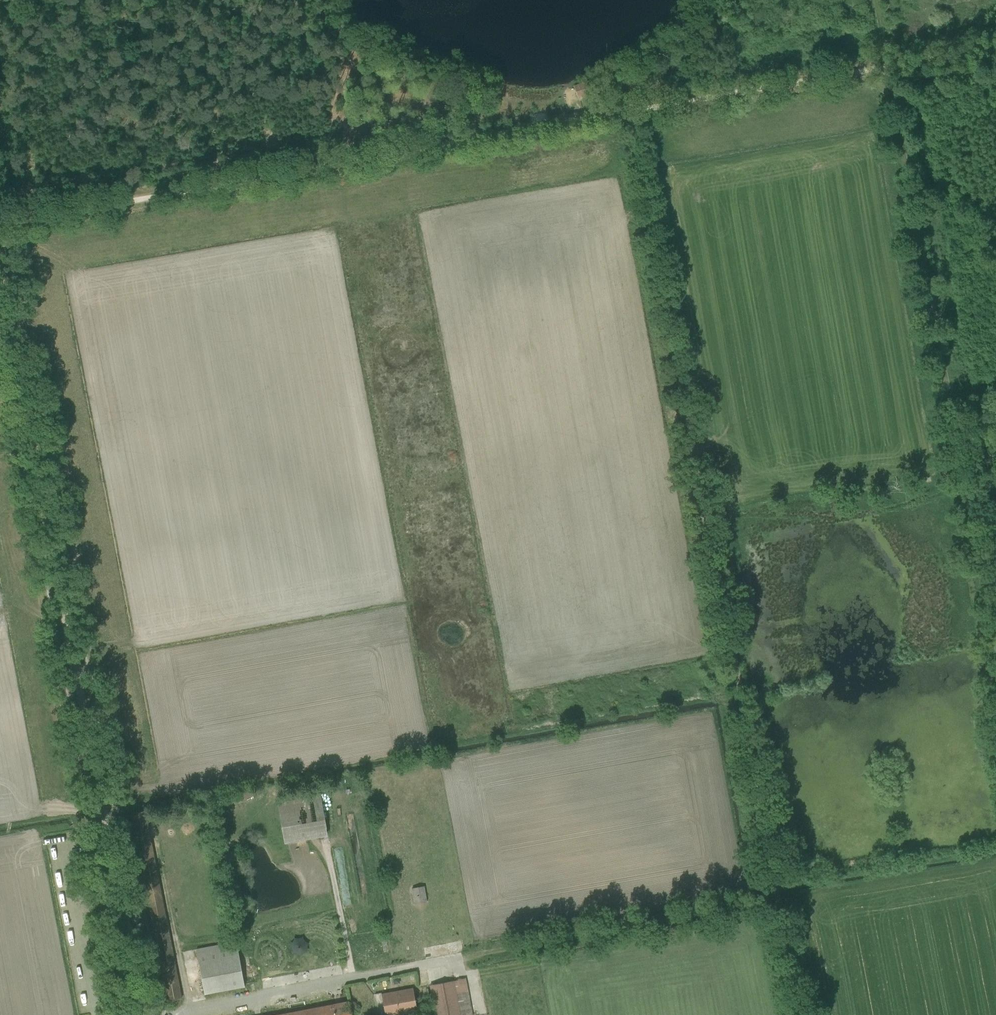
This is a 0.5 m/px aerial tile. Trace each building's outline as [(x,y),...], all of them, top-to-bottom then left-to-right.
[(590,82),(575,87),(578,98),(581,97),(594,93),(590,82)] [(689,481),(683,483),(686,490),(692,487),(689,481)] [(321,799),(279,806),(286,844),(308,840),(328,836),(321,799)] [(145,810),(130,813),(167,1001),(182,998),(145,810)] [(423,888),(411,891),(414,904),(426,901),(423,888)] [(237,943),(195,950),(203,994),(245,987),(237,943)] [(430,985),(436,1014),(474,1014),(466,979),(430,985)] [(382,994),(386,1014),(397,1014),(416,1011),(412,989),(382,994)] [(278,1014),(351,1014),(349,1001),(278,1014)]
